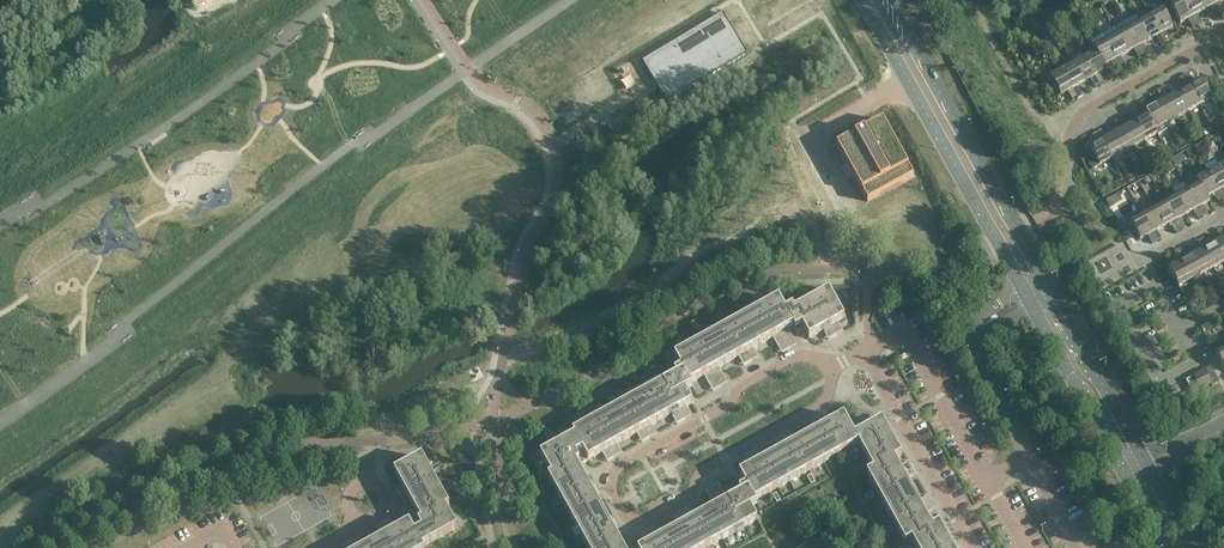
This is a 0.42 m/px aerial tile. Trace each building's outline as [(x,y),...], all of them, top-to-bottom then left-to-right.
[(1183,0),(1180,0),(1170,5),(1180,23),(1188,19),(1192,28),(1197,25),(1183,0)] [(1198,0),(1183,0),(1197,25),(1202,22),(1197,14),(1204,11),(1198,0)] [(1213,0),(1198,0),(1204,11),(1210,7),(1215,15),(1220,13),(1213,0)] [(1220,13),(1223,10),(1220,2),(1223,0),(1213,0),(1220,13)] [(1173,28),(1163,9),(1151,16),(1165,42),(1170,40),(1166,32),(1173,28)] [(724,14),(642,62),(667,102),(747,54),(724,14)] [(1165,42),(1151,16),(1139,22),(1149,41),(1156,37),(1161,45),(1165,42)] [(1149,41),(1139,22),(1128,28),(1143,55),(1147,52),(1143,44),(1149,41)] [(1143,55),(1128,28),(1117,35),(1127,53),(1134,49),(1138,58),(1143,55)] [(1127,53),(1117,35),(1105,41),(1120,68),(1125,65),(1120,57),(1127,53)] [(1120,68),(1105,41),(1093,48),(1095,52),(1096,52),(1104,66),(1104,65),(1111,62),(1115,70),(1120,68)] [(1107,70),(1104,65),(1104,66),(1096,52),(1095,52),(1085,58),(1099,84),(1104,82),(1099,74),(1107,70)] [(1099,84),(1085,58),(1073,64),(1084,82),(1090,79),(1095,87),(1099,84)] [(1084,82),(1073,64),(1062,70),(1077,97),(1081,94),(1077,86),(1084,82)] [(1077,97),(1062,70),(1050,77),(1060,95),(1068,91),(1072,100),(1077,97)] [(1212,98),(1202,80),(1195,84),(1190,76),(1185,78),(1200,105),(1212,98)] [(1200,105),(1185,78),(1181,81),(1185,89),(1179,93),(1189,111),(1200,105)] [(1189,111),(1179,93),(1172,97),(1167,88),(1163,91),(1177,117),(1189,111)] [(1177,117),(1163,91),(1158,93),(1163,102),(1156,105),(1166,124),(1177,117)] [(1166,124),(1156,105),(1149,109),(1144,101),(1140,104),(1142,108),(1154,130),(1155,130),(1166,124)] [(1154,130),(1142,108),(1137,110),(1142,119),(1135,122),(1145,141),(1157,134),(1155,130),(1154,130)] [(1223,125),(1223,123),(1220,115),(1210,120),(1215,130),(1223,125)] [(1145,141),(1135,122),(1129,126),(1124,118),(1119,120),(1134,147),(1145,141)] [(836,145),(840,151),(843,156),(846,163),(853,175),(855,180),(858,185),(862,192),(865,197),(868,202),(914,176),(883,120),(836,145)] [(1134,147),(1119,120),(1115,123),(1119,131),(1113,135),(1123,153),(1134,147)] [(1123,153),(1113,135),(1106,138),(1102,130),(1097,133),(1111,159),(1123,153)] [(1111,159),(1097,133),(1092,135),(1097,144),(1082,152),(1092,170),(1111,159)] [(1219,167),(1216,160),(1205,166),(1208,173),(1223,199),(1223,191),(1223,189),(1223,188),(1223,175),(1219,167)] [(1223,199),(1208,173),(1196,179),(1198,184),(1199,183),(1207,197),(1213,194),(1218,202),(1223,199)] [(1210,201),(1207,197),(1199,183),(1198,184),(1188,190),(1202,216),(1207,214),(1203,205),(1210,201)] [(1202,216),(1188,190),(1176,196),(1186,214),(1193,211),(1198,219),(1202,216)] [(1179,229),(1165,202),(1161,196),(1150,202),(1153,209),(1164,227),(1170,223),(1175,231),(1179,229)] [(1186,214),(1176,196),(1165,202),(1179,229),(1184,226),(1180,218),(1186,214)] [(1164,227),(1153,209),(1142,215),(1157,241),(1161,239),(1157,231),(1164,227)] [(1157,241),(1142,215),(1130,221),(1140,240),(1148,236),(1152,244),(1157,241)] [(1223,233),(1222,229),(1217,231),(1221,240),(1215,243),(1223,259),(1223,233)] [(1215,243),(1208,247),(1203,239),(1199,241),(1214,268),(1223,262),(1223,259),(1215,243)] [(1214,268),(1199,241),(1194,244),(1198,252),(1192,256),(1202,274),(1214,268)] [(1202,274),(1192,256),(1185,260),(1181,251),(1176,254),(1191,280),(1202,274)] [(1191,280),(1176,254),(1171,256),(1176,265),(1169,269),(1179,287),(1191,280)] [(802,290),(806,298),(810,296),(806,288),(802,290)] [(886,296),(882,289),(874,294),(878,301),(886,296)] [(844,319),(839,308),(829,291),(794,310),(792,307),(786,311),(785,311),(794,326),(797,333),(804,329),(809,338),(823,331),(828,339),(843,331),(838,322),(844,319)] [(794,326),(785,311),(786,311),(784,308),(780,301),(779,299),(744,318),(759,346),(773,338),(781,353),(797,345),(788,329),(794,326)] [(759,346),(744,318),(709,337),(725,365),(738,357),(743,366),(759,357),(754,348),(759,346)] [(690,383),(704,376),(712,391),(728,383),(719,367),(725,365),(709,337),(674,356),(681,368),(678,370),(674,372),(676,376),(642,394),(658,422),(671,414),(677,424),(692,416),(686,406),(692,403),(686,391),(689,389),(692,387),(690,383)] [(1223,340),(1212,347),(1223,369),(1223,341),(1223,340)] [(1220,382),(1213,369),(1211,367),(1193,377),(1201,390),(1211,385),(1212,387),(1220,382)] [(658,422),(642,394),(608,413),(624,441),(637,433),(642,442),(657,434),(652,425),(658,422)] [(624,441),(608,413),(573,433),(574,436),(588,460),(602,453),(607,461),(622,453),(617,444),(624,441)] [(902,456),(887,429),(882,421),(855,436),(844,416),(830,424),(824,414),(811,421),(817,431),(809,435),(825,463),(859,444),(873,470),(874,471),(895,459),(895,460),(902,456)] [(825,463),(809,435),(795,443),(790,433),(777,440),(782,450),(774,454),(789,482),(825,463)] [(588,484),(584,477),(578,466),(588,460),(574,436),(540,455),(549,470),(551,475),(548,477),(549,478),(551,482),(575,525),(603,510),(595,497),(599,495),(592,482),(588,484)] [(755,501),(775,490),(789,482),(774,454),(761,462),(755,452),(742,459),(748,469),(739,474),(746,486),(742,487),(739,489),(741,493),(728,501),(719,484),(706,491),(715,508),(708,512),(723,539),(757,520),(751,508),(754,506),(757,504),(755,501)] [(446,499),(442,493),(422,457),(394,472),(402,486),(397,489),(405,504),(411,501),(419,517),(409,523),(415,532),(423,547),(457,529),(446,508),(449,507),(446,499)] [(914,494),(906,480),(916,474),(909,462),(899,467),(895,460),(895,459),(874,471),(873,470),(867,474),(886,509),(914,494)] [(932,528),(925,514),(935,509),(928,496),(918,501),(914,494),(886,509),(905,544),(912,540),(933,528),(932,528)] [(614,531),(618,529),(611,517),(607,519),(603,510),(575,525),(587,547),(623,547),(614,531)] [(708,512),(693,519),(688,510),(675,517),(680,527),(673,531),(682,547),(707,547),(723,539),(708,512)] [(423,547),(415,532),(409,523),(395,531),(390,521),(377,528),(382,538),(375,542),(378,547),(423,547)] [(939,524),(932,528),(933,528),(912,540),(916,547),(952,547),(939,524)] [(673,531),(659,539),(653,529),(640,536),(646,546),(642,547),(682,547),(673,531)] [(355,540),(342,547),(343,547),(360,547),(355,540)] [(800,547),(819,547),(815,540),(800,547)]
